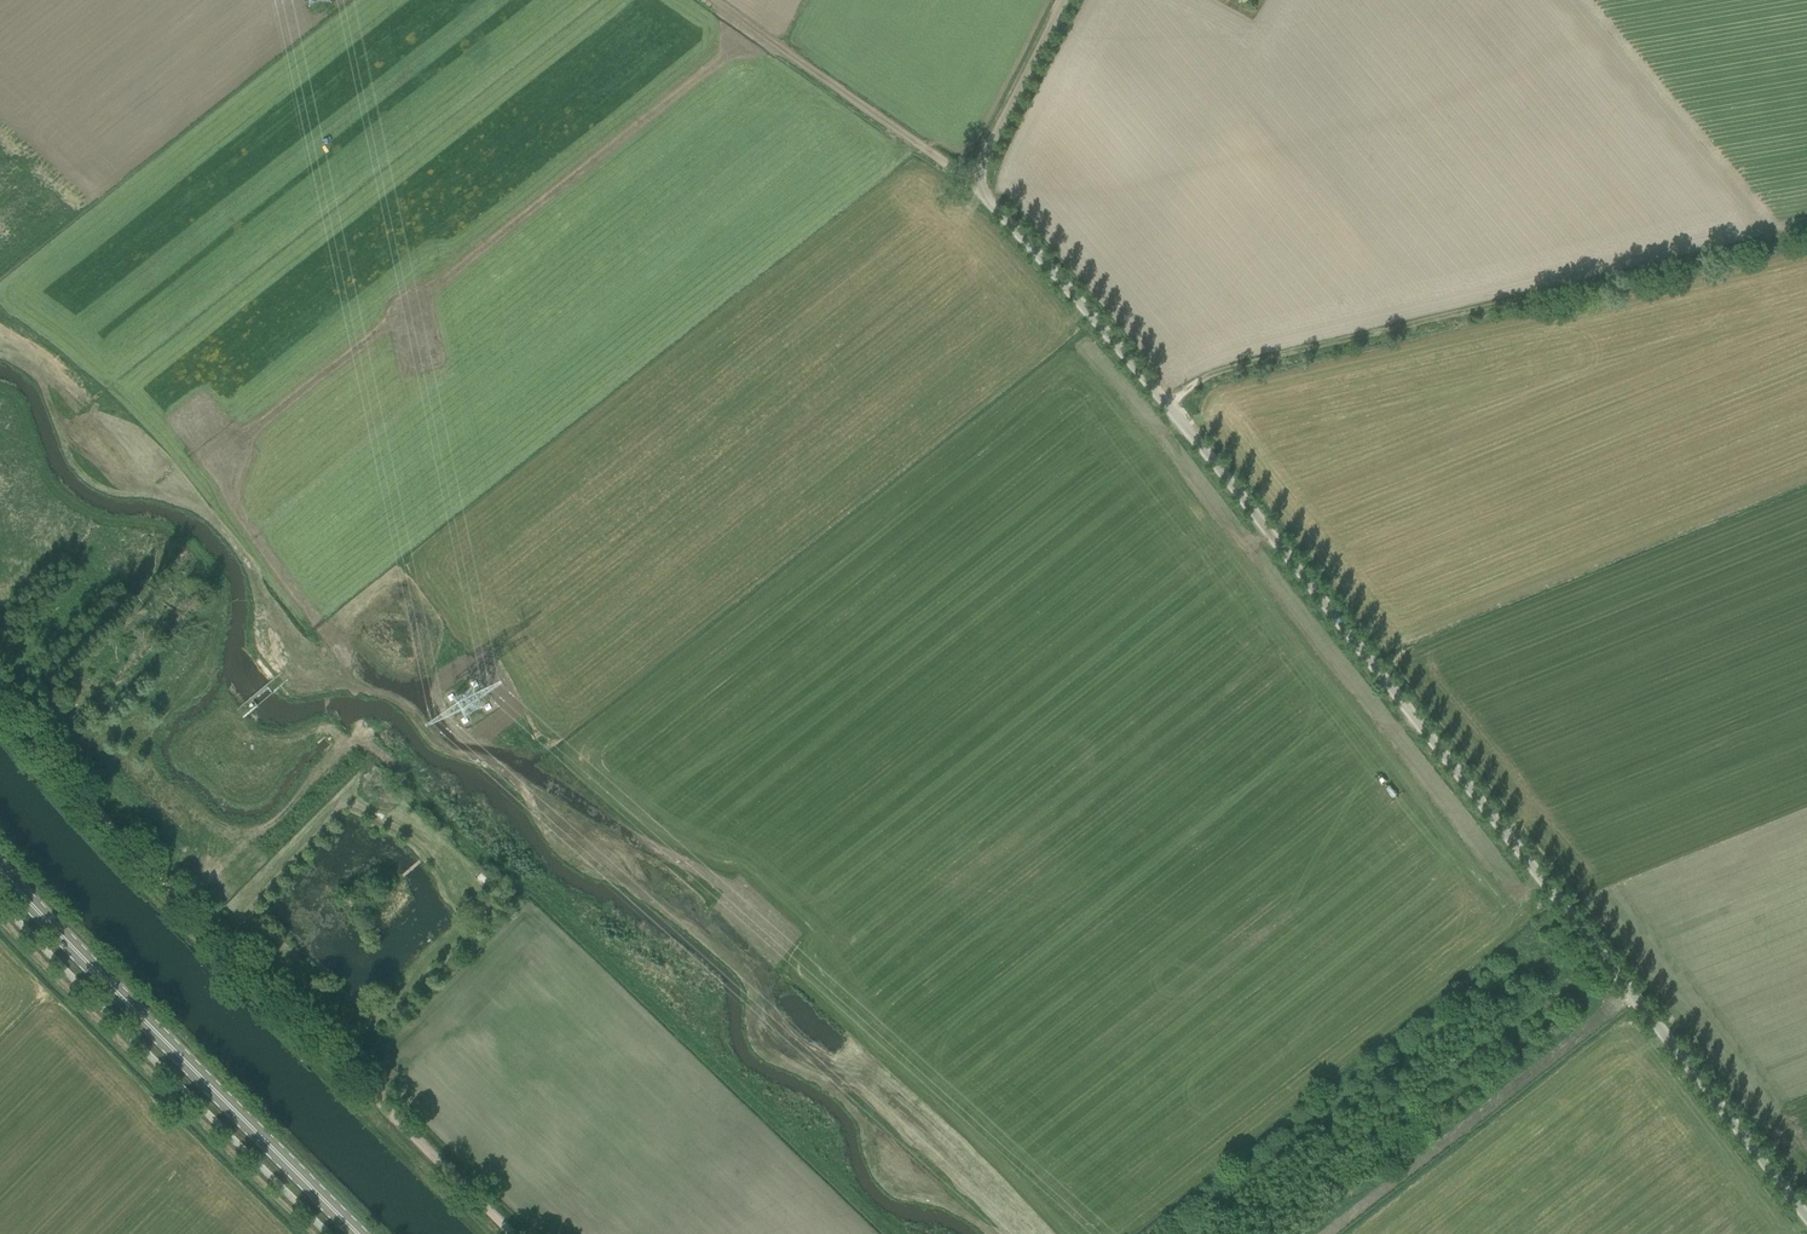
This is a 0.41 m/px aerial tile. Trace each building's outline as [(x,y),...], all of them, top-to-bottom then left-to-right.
[(478,915),(494,907),(489,895),(473,903),(478,915)]
